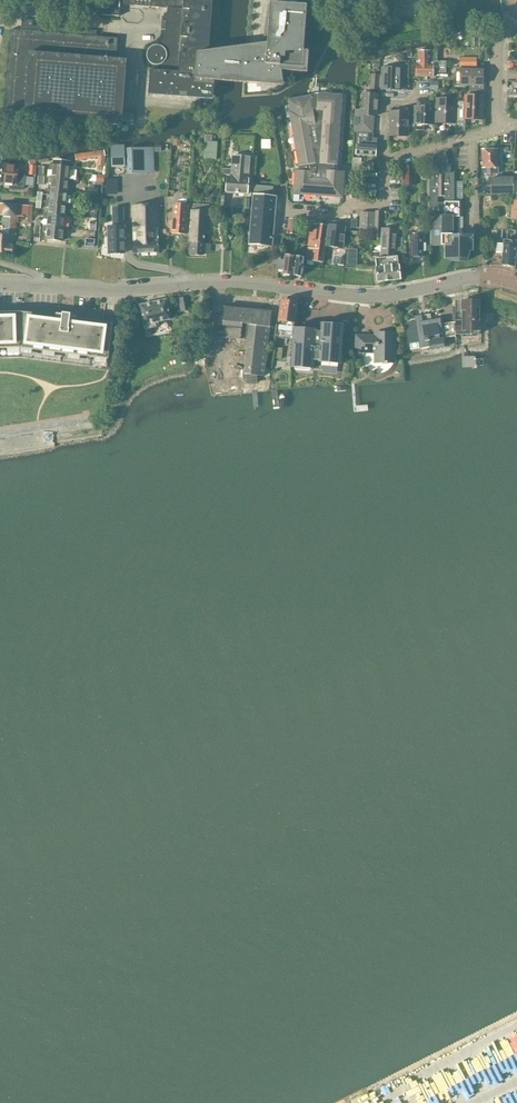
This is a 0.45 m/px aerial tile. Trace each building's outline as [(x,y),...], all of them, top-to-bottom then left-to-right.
[(102,15),(103,15),(119,16),(120,4),(168,8),(167,13),(167,14),(165,14),(164,14),(164,17),(162,17),(161,30),(166,30),(166,32),(165,36),(164,38),(163,41),(160,45),(160,46),(158,46),(156,46),(154,46),(153,47),(151,48),(150,49),(149,50),(148,51),(147,53),(147,55),(147,56),(147,58),(148,60),(148,61),(149,62),(151,64),(152,65),(154,65),(152,70),(151,70),(150,70),(149,84),(149,91),(148,95),(149,95),(173,97),(198,99),(213,100),(214,84),(215,81),(220,82),(220,81),(243,83),(247,83),(283,86),(282,86),(284,86),(282,72),(302,73),(308,74),(309,53),(304,51),(307,7),(299,6),(271,4),(268,39),(250,43),(246,44),(217,50),(209,52),(213,0),(103,0),(102,15)] [(5,110),(5,112),(26,114),(26,118),(123,126),(128,61),(117,60),(118,39),(33,32),(32,26),(24,26),(23,31),(18,31),(11,30),(9,63),(10,64),(7,110),(5,110)] [(415,63),(415,64),(415,76),(425,76),(425,79),(428,79),(428,76),(433,76),(433,73),(446,73),(446,62),(434,62),(434,63),(431,63),(431,51),(418,51),(418,63),(415,63)] [(460,67),(468,67),(477,67),(477,58),(460,58),(460,67)] [(400,90),(401,68),(382,67),(381,90),(400,90)] [(456,70),(456,84),(483,85),(483,70),(456,70)] [(378,89),(379,76),(371,75),(370,89),(378,89)] [(342,199),(344,172),(336,172),(342,96),(318,94),(318,97),(290,102),(292,112),(290,113),(300,172),(295,172),(294,195),(342,199)] [(355,109),(354,131),(357,131),(359,132),(360,123),(373,124),(374,124),(375,116),(377,116),(378,95),(362,94),(361,110),(355,109)] [(458,101),(457,120),(465,121),(465,117),(483,118),(484,95),(465,95),(465,102),(458,101)] [(455,123),(455,99),(437,99),(436,122),(455,123)] [(415,106),(415,124),(415,130),(424,130),(424,125),(434,125),(434,104),(425,103),(424,106),(415,106)] [(408,136),(409,112),(390,111),(389,135),(408,136)] [(357,131),(355,155),(357,155),(376,156),(376,155),(377,139),(367,138),(367,132),(359,132),(357,131)] [(216,160),(217,143),(205,142),(204,159),(216,160)] [(147,149),(127,149),(128,172),(128,174),(132,174),(148,173),(147,149)] [(105,156),(104,150),(75,154),(76,161),(105,156)] [(498,150),(483,150),(483,168),(490,168),(490,174),(499,174),(499,172),(498,150)] [(452,164),(450,164),(446,152),(432,156),(432,178),(428,178),(428,196),(429,196),(429,217),(430,217),(460,217),(460,200),(456,200),(456,196),(456,171),(452,171),(452,164)] [(125,153),(111,153),(111,167),(125,167),(125,153)] [(223,169),(223,174),(231,175),(231,173),(249,174),(250,158),(232,156),(231,169),(223,169)] [(363,163),(363,170),(373,171),(373,163),(363,163)] [(49,176),(49,178),(52,178),(52,177),(54,177),(54,178),(68,179),(70,167),(56,166),(56,165),(50,164),(50,169),(53,170),(52,177),(49,176)] [(4,165),(2,184),(9,184),(9,189),(21,190),(24,187),(26,174),(17,173),(18,166),(4,165)] [(403,186),(404,186),(415,185),(415,166),(402,166),(403,186)] [(228,177),(226,192),(247,194),(249,174),(231,173),(231,175),(231,177),(228,177)] [(48,189),(48,190),(51,190),(53,190),(53,191),(67,192),(68,179),(54,178),(54,177),(52,177),(52,178),(49,178),(49,182),(52,182),(51,189),(48,189)] [(513,178),(491,179),(491,195),(512,194),(513,194),(513,184),(513,178)] [(254,196),(250,245),(272,246),(276,198),(272,197),(272,188),(255,187),(255,196),(254,196)] [(47,200),(46,202),(50,203),(50,202),(52,202),(52,203),(66,204),(67,192),(53,191),(53,190),(51,190),(48,190),(47,194),(51,194),(50,201),(47,200)] [(89,204),(97,204),(98,204),(98,195),(90,194),(89,204)] [(45,213),(45,214),(48,215),(49,214),(51,214),(51,215),(65,216),(66,204),(52,203),(52,202),(50,202),(50,203),(46,202),(46,206),(49,207),(49,214),(45,213)] [(12,255),(14,223),(18,223),(18,216),(23,216),(23,214),(28,215),(27,221),(32,221),(33,206),(23,205),(23,206),(21,206),(16,206),(0,204),(0,215),(3,216),(2,227),(0,226),(0,254),(12,255)] [(134,254),(159,252),(157,204),(132,206),(134,254)] [(186,223),(187,205),(174,204),(172,233),(186,235),(187,224),(186,223)] [(189,210),(187,243),(190,243),(204,243),(205,233),(208,233),(210,205),(197,204),(190,204),(189,210)] [(110,254),(124,254),(123,209),(114,210),(114,228),(109,228),(110,254)] [(368,213),(367,232),(375,232),(376,213),(368,213)] [(44,225),(44,227),(47,227),(47,226),(49,226),(49,227),(64,229),(65,216),(51,215),(51,214),(49,214),(48,215),(45,214),(45,219),(48,219),(47,225),(44,225)] [(430,217),(429,217),(429,247),(443,247),(444,260),(448,260),(451,261),(452,261),(452,263),(465,262),(467,252),(470,252),(470,238),(450,238),(450,218),(460,218),(460,217),(430,217)] [(288,233),(297,234),(299,221),(290,220),(288,233)] [(327,227),(324,246),(325,246),(342,249),(345,223),(328,221),(327,227)] [(311,222),(306,260),(323,262),(325,246),(324,246),(327,227),(320,226),(320,224),(311,222)] [(63,241),(64,229),(49,227),(49,226),(47,226),(47,227),(44,227),(43,231),(47,231),(46,239),(63,241)] [(420,256),(425,256),(425,229),(418,229),(418,236),(409,236),(409,258),(420,258),(420,256)] [(382,256),(395,257),(395,255),(401,256),(402,238),(395,238),(396,230),(383,230),(382,256)] [(86,239),(86,247),(94,248),(95,240),(86,239)] [(503,245),(497,244),(496,253),(502,254),(501,266),(515,267),(516,251),(516,242),(503,241),(503,245)] [(190,243),(190,254),(204,255),(204,243),(190,243)] [(295,258),(293,275),(302,276),(304,259),(297,258),(298,256),(295,255),(295,258)] [(347,264),(356,264),(356,256),(348,256),(347,264)] [(279,270),(284,270),(283,274),(293,275),(295,258),(285,257),(285,262),(280,261),(279,270)] [(378,282),(399,280),(397,257),(395,257),(375,259),(378,282)] [(187,298),(179,299),(180,311),(189,310),(187,298)] [(166,300),(139,305),(143,325),(155,323),(155,325),(156,326),(158,325),(159,324),(159,322),(170,320),(166,300)] [(279,302),(274,338),(294,340),(294,329),(297,304),(297,303),(295,303),(294,301),(290,300),(288,302),(282,301),(282,302),(279,302)] [(457,334),(458,334),(464,334),(464,330),(471,330),(471,333),(480,333),(478,300),(462,300),(462,320),(456,321),(457,334)] [(224,307),(222,337),(248,340),(244,374),(264,376),(271,312),(224,307)] [(20,349),(108,360),(112,324),(111,324),(107,324),(103,323),(102,323),(70,319),(70,314),(67,314),(62,313),(61,318),(22,313),(0,314),(0,349),(20,349)] [(407,322),(411,345),(411,349),(446,344),(445,338),(447,338),(446,330),(443,331),(441,319),(432,320),(431,313),(415,316),(415,321),(407,322)] [(344,326),(344,325),(321,324),(321,327),(315,327),(315,330),(294,329),(294,340),(292,366),(291,366),(291,367),(314,368),(314,361),(318,361),(318,362),(341,364),(341,363),(343,326),(344,326)] [(356,335),(356,349),(356,352),(375,352),(375,362),(394,362),(394,333),(375,333),(375,336),(356,335)]
